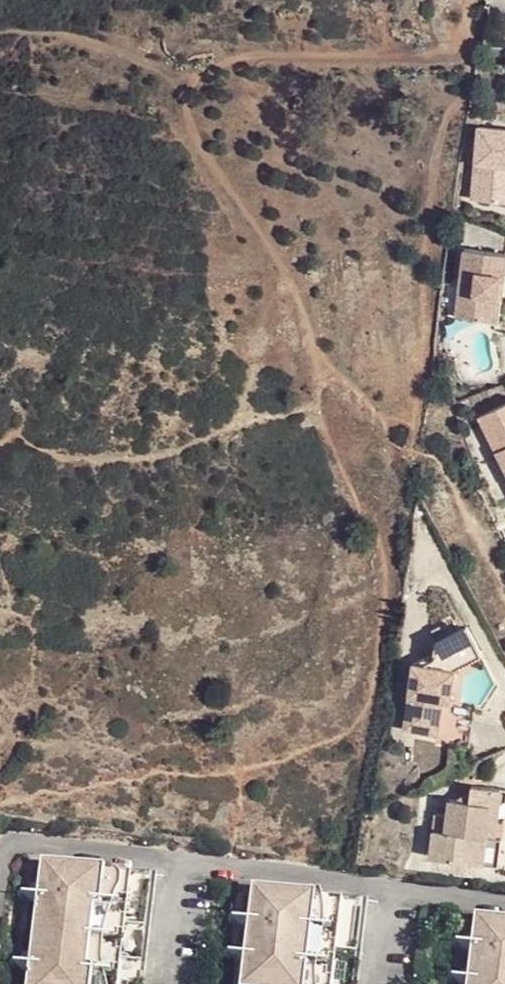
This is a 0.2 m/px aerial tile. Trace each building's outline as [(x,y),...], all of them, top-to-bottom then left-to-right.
[(477,121),(469,194),(504,197),(504,125),(477,121)] [(504,271),(504,247),(467,241),(457,310),(491,315),(497,270),(504,271)] [(504,276),(504,271),(497,270),(491,315),(499,316),(504,276)] [(504,438),(504,397),(468,415),(483,448),(504,438)] [(504,494),(504,438),(483,448),(504,494)] [(457,674),(476,660),(469,652),(453,630),(423,654),(427,660),(421,665),(410,663),(402,728),(434,733),(464,736),(468,707),(453,702),(457,674)] [(466,782),(467,785),(465,798),(449,796),(444,796),(443,811),(431,810),(426,852),(475,859),(479,828),(496,830),(502,787),(466,782)] [(465,798),(467,785),(449,796),(465,798)] [(491,861),(496,830),(479,828),(475,859),(491,861)] [(23,856),(5,983),(121,983),(139,870),(23,856)] [(233,882),(220,983),(341,983),(352,898),(233,882)] [(475,909),(465,983),(504,983),(504,913),(475,909)]
